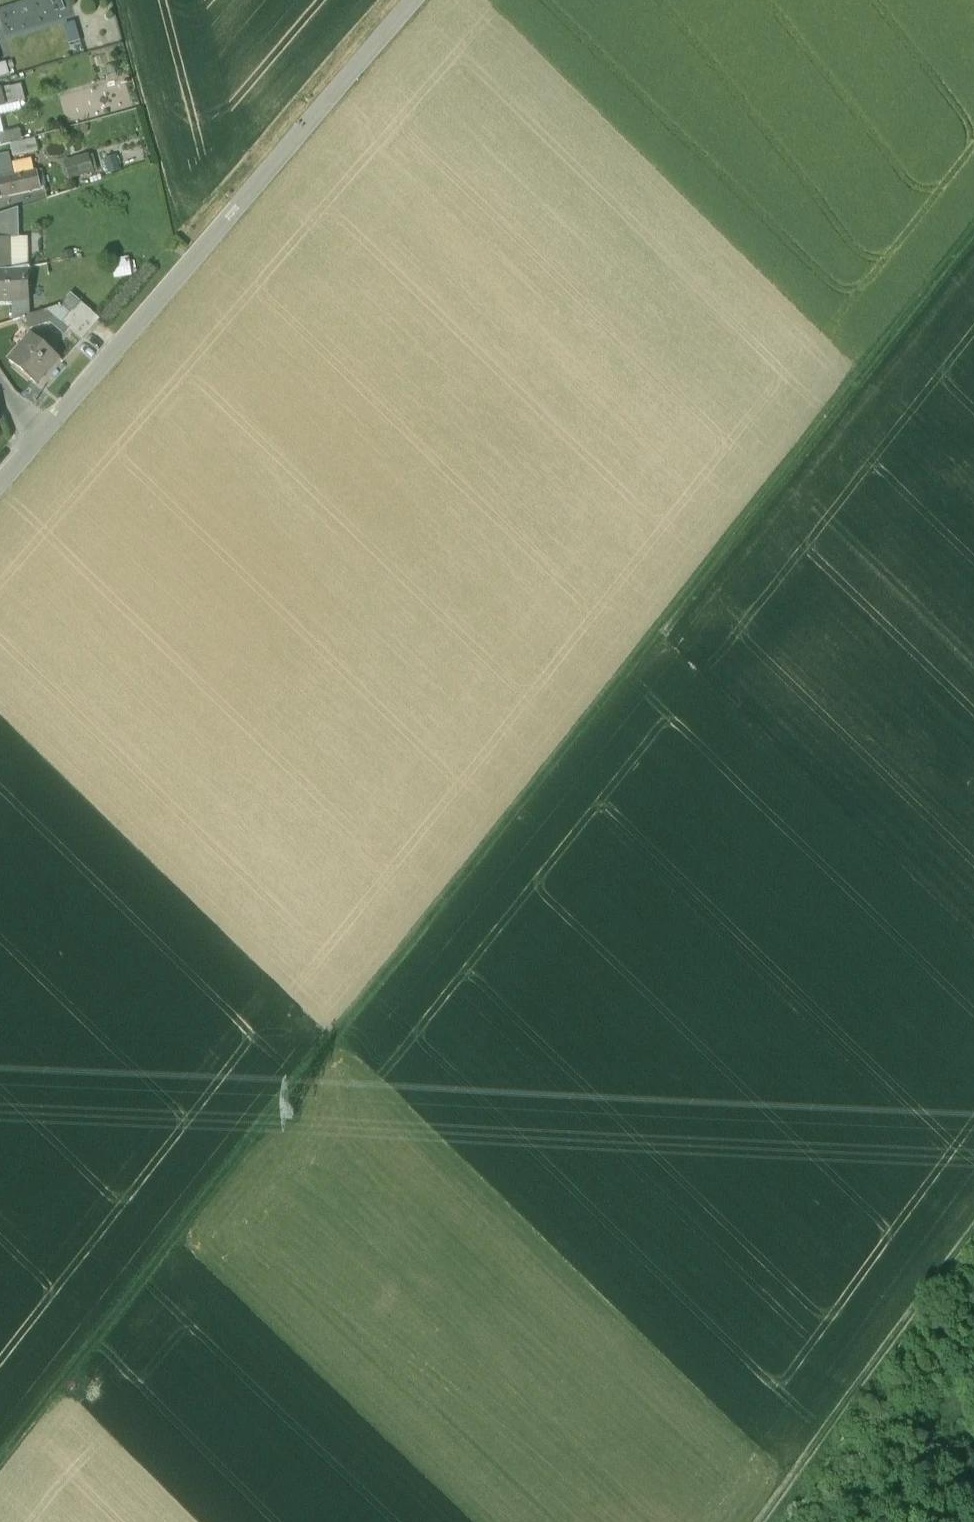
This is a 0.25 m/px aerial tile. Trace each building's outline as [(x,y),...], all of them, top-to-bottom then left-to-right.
[(0,136),(0,148),(23,142),(19,131),(0,136)] [(75,178),(101,171),(97,153),(70,159),(75,178)] [(0,158),(0,172),(10,170),(8,157),(0,158)] [(0,215),(0,240),(10,240),(19,240),(19,208),(0,215)] [(10,240),(0,240),(0,272),(10,271),(10,240)] [(10,271),(0,272),(0,300),(27,300),(27,269),(10,271)] [(99,318),(80,302),(62,323),(80,339),(99,318)] [(58,358),(32,335),(10,361),(36,383),(58,358)]
